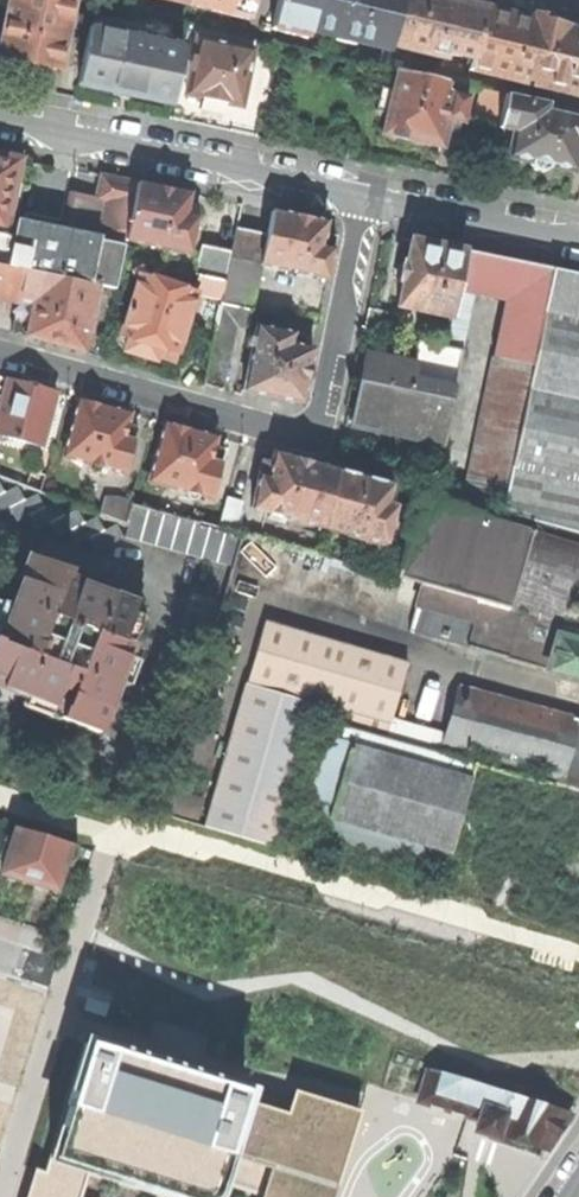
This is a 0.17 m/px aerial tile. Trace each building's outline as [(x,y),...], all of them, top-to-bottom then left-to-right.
[(0,57),(28,62),(59,69),(72,0),(11,0),(0,57)] [(187,5),(248,21),(253,0),(188,0),(187,5)] [(311,31),(309,30),(315,0),(279,0),(272,29),(309,38),(311,31)] [(309,30),(311,31),(389,50),(390,44),(401,0),(315,0),(309,30)] [(474,57),(486,9),(450,0),(401,0),(390,44),(447,58),(448,51),(474,57)] [(578,95),(578,31),(547,23),(486,9),(474,57),(471,69),(578,95)] [(91,24),(80,82),(122,91),(172,103),(185,45),(91,24)] [(200,38),(188,94),(211,99),(244,107),(256,50),(200,38)] [(388,114),(383,134),(413,140),(441,147),(447,119),(461,122),(467,96),(444,91),(446,81),(397,70),(393,90),(388,114)] [(388,114),(393,90),(380,87),(375,111),(388,114)] [(474,122),(498,128),(507,92),(482,87),(474,122)] [(537,169),(546,171),(552,166),(563,168),(575,171),(578,154),(578,118),(567,115),(567,118),(546,113),(549,102),(507,92),(498,128),(515,132),(509,156),(532,162),(537,169)] [(515,132),(498,128),(491,160),(507,164),(509,156),(515,132)] [(7,233),(23,159),(0,154),(0,232),(7,233)] [(98,243),(124,249),(126,240),(138,183),(103,176),(99,198),(98,200),(106,202),(98,243)] [(168,189),(138,183),(126,240),(191,254),(201,206),(192,204),(194,195),(168,189)] [(98,200),(99,198),(77,193),(68,235),(71,236),(71,238),(98,243),(106,202),(98,200)] [(267,236),(261,266),(263,267),(328,281),(336,238),(324,236),(327,223),(296,216),(273,211),(267,236)] [(41,275),(61,279),(71,238),(71,236),(68,235),(18,225),(16,235),(8,268),(41,275)] [(261,266),(267,236),(238,230),(233,252),(226,283),(223,298),(221,304),(253,310),(263,267),(261,266)] [(0,232),(0,266),(8,268),(16,235),(7,233),(0,232)] [(98,243),(71,238),(61,279),(98,286),(116,290),(124,249),(98,243)] [(399,305),(453,317),(459,288),(466,251),(439,245),(413,239),(408,263),(404,262),(400,281),(404,281),(399,305)] [(203,245),(196,275),(201,277),(226,283),(233,252),(203,245)] [(554,270),(466,251),(459,288),(512,300),(479,455),(513,463),(554,270)] [(20,304),(34,307),(41,275),(8,268),(0,266),(0,300),(20,304)] [(129,313),(121,338),(129,340),(128,344),(127,347),(128,351),(131,355),(143,359),(157,363),(162,350),(179,355),(197,292),(149,276),(143,266),(133,271),(137,280),(127,313),(129,313)] [(554,270),(513,463),(512,469),(578,483),(578,275),(554,270)] [(34,307),(20,304),(14,334),(49,343),(84,353),(98,286),(61,279),(41,275),(34,307)] [(226,283),(201,277),(197,292),(207,294),(223,298),(226,283)] [(223,298),(207,294),(199,327),(215,332),(218,322),(221,304),(223,298)] [(221,304),(218,322),(237,326),(248,329),(253,310),(221,304)] [(371,309),(366,329),(401,336),(406,316),(371,309)] [(215,332),(204,386),(223,390),(237,326),(218,322),(215,332)] [(258,327),(245,391),(302,402),(309,372),(313,349),(305,347),(307,337),(258,327)] [(415,365),(412,382),(456,392),(465,350),(419,340),(413,365),(415,365)] [(415,365),(413,365),(370,356),(362,390),(355,423),(376,427),(375,430),(445,445),(456,392),(412,382),(415,365)] [(0,407),(0,437),(41,449),(56,394),(34,388),(7,381),(0,407)] [(80,400),(63,458),(124,476),(137,428),(128,426),(131,415),(107,408),(80,400)] [(165,423),(148,483),(212,500),(225,451),(213,448),(216,437),(188,430),(165,423)] [(252,510),(322,528),(338,471),(305,462),(276,454),(272,465),(264,463),(252,510)] [(510,478),(515,479),(512,492),(540,499),(578,509),(578,483),(512,469),(510,478)] [(338,471),(322,528),(385,545),(396,508),(386,505),(392,485),(361,477),(338,471)] [(35,473),(30,489),(41,493),(46,477),(35,473)] [(25,501),(18,487),(6,492),(0,495),(0,513),(10,508),(25,501)] [(507,491),(502,513),(534,522),(540,499),(512,492),(507,491)] [(30,516),(45,509),(39,494),(25,501),(10,508),(17,523),(30,516)] [(223,514),(219,529),(236,534),(245,504),(227,499),(223,514)] [(423,583),(511,608),(533,533),(419,499),(415,513),(404,550),(397,575),(423,583)] [(540,499),(534,522),(536,522),(554,527),(578,534),(578,509),(540,499)] [(50,523),(65,516),(58,502),(45,509),(30,516),(37,531),(50,523)] [(133,508),(125,535),(234,566),(242,539),(133,508)] [(396,508),(385,545),(404,550),(415,513),(396,508)] [(70,531),(86,523),(79,509),(65,516),(50,523),(57,538),(70,531)] [(208,510),(204,525),(219,529),(223,514),(208,510)] [(90,538),(105,530),(98,517),(86,523),(70,531),(76,545),(90,538)] [(536,522),(533,533),(551,539),(554,527),(536,522)] [(105,530),(90,538),(97,552),(126,537),(125,535),(119,523),(105,530)] [(511,608),(578,626),(578,547),(551,539),(533,533),(511,608)] [(112,595),(91,587),(93,584),(58,571),(57,575),(45,571),(48,562),(8,547),(0,568),(0,685),(7,688),(40,700),(37,709),(75,723),(94,673),(108,636),(108,634),(99,631),(112,595)] [(511,608),(423,583),(408,633),(578,680),(578,626),(511,608)] [(99,631),(108,634),(122,598),(112,595),(99,631)] [(262,624),(242,698),(313,717),(324,721),(389,739),(394,720),(410,665),(262,624)] [(118,640),(108,636),(94,673),(105,677),(118,640)] [(40,700),(7,688),(3,698),(19,705),(36,711),(37,709),(40,700)] [(558,784),(578,790),(578,720),(463,690),(450,736),(447,745),(561,775),(558,784)] [(242,698),(205,827),(275,847),(313,717),(242,698)] [(450,736),(394,720),(389,739),(445,754),(447,745),(450,736)] [(389,739),(324,721),(302,796),(313,799),(304,830),(447,871),(451,856),(476,763),(445,754),(389,739)] [(170,789),(164,812),(199,820),(205,797),(170,789)] [(16,828),(2,873),(27,881),(54,889),(62,863),(68,844),(16,828)] [(77,846),(68,844),(62,863),(71,866),(77,846)] [(108,1005),(88,998),(84,1010),(95,1014),(104,1017),(108,1005)] [(50,1158),(45,1173),(35,1170),(27,1196),(334,1196),(360,1111),(293,1090),(286,1113),(242,1100),(244,1093),(85,1043),(50,1158)] [(495,1137),(496,1132),(508,1094),(429,1069),(419,1101),(462,1114),(480,1120),(476,1131),(495,1137)] [(508,1094),(496,1132),(544,1148),(557,1131),(569,1113),(508,1094)]
